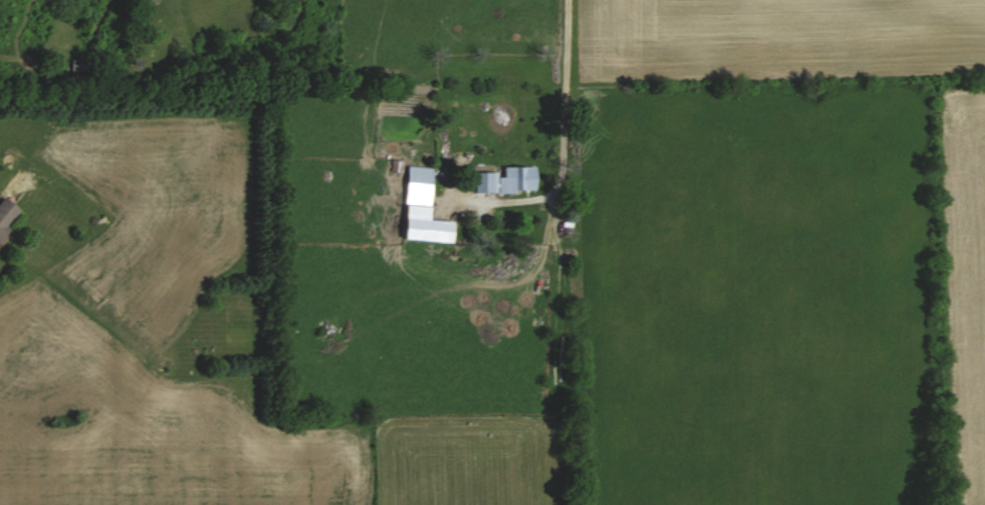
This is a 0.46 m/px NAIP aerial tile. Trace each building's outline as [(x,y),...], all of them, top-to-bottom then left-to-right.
[(72,73),(89,73),(89,60),(72,60),(72,73)] [(455,222),(431,221),(434,168),(409,167),(406,240),(454,242),(455,222)] [(537,192),(537,167),(504,167),(504,176),(499,176),(499,192),(537,192)] [(477,193),(495,193),(495,173),(477,173),(477,193)] [(1,241),(23,210),(4,196),(0,202),(0,241),(1,241)]
